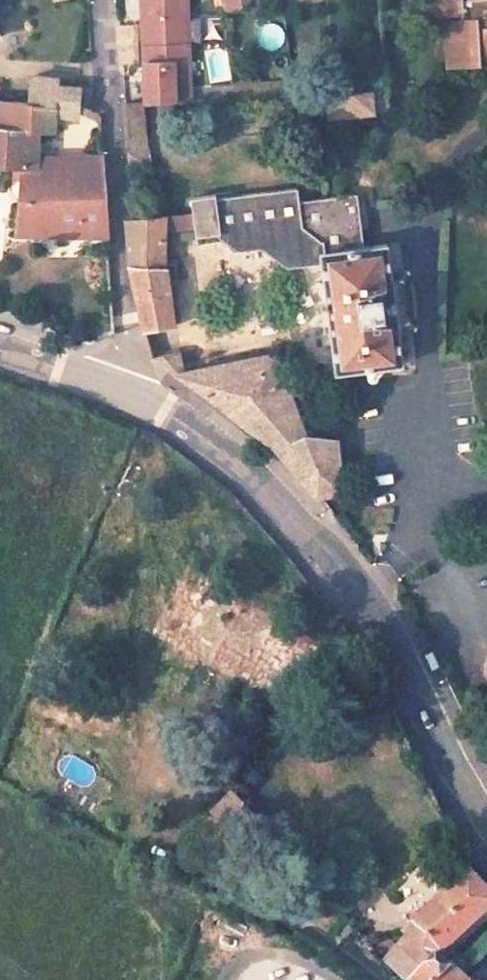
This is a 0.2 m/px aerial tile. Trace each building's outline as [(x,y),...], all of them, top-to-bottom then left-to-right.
[(142,15),(147,15),(148,22),(142,23),(143,44),(189,42),(188,0),(141,0),(142,15)] [(431,15),(446,14),(449,66),(482,65),(481,58),(486,58),(486,0),(431,0),(431,15)] [(189,42),(143,44),(144,66),(150,66),(150,73),(144,74),(145,101),(191,99),(189,42)] [(58,80),(29,80),(29,104),(29,105),(52,108),(57,108),(59,87),(58,80)] [(81,89),(59,87),(57,108),(79,111),(79,104),(81,89)] [(385,87),(327,90),(330,112),(387,109),(385,87)] [(0,101),(0,130),(14,131),(15,102),(0,101)] [(15,102),(14,131),(0,130),(0,168),(23,169),(18,235),(107,235),(102,155),(83,155),(84,166),(29,163),(29,132),(52,133),(52,108),(29,105),(29,104),(15,102)] [(139,102),(124,103),(129,166),(146,164),(139,102)] [(322,252),(339,373),(403,364),(388,244),(367,247),(361,194),(303,201),(301,189),(221,199),(220,197),(195,199),(197,217),(199,233),(200,238),(224,235),(239,248),(267,245),(270,248),(281,258),(322,252)] [(165,234),(199,233),(197,217),(164,219),(165,234)] [(133,220),(125,221),(130,275),(150,359),(220,408),(278,449),(316,497),(342,492),(337,439),(304,431),(277,356),(181,374),(170,269),(167,269),(165,234),(164,219),(133,220)] [(230,796),(212,812),(237,837),(254,819),(230,796)] [(469,872),(412,924),(414,927),(396,947),(385,961),(403,979),(464,979),(441,959),(486,911),(486,891),(469,872)] [(385,961),(396,947),(386,937),(373,951),(385,961)]
